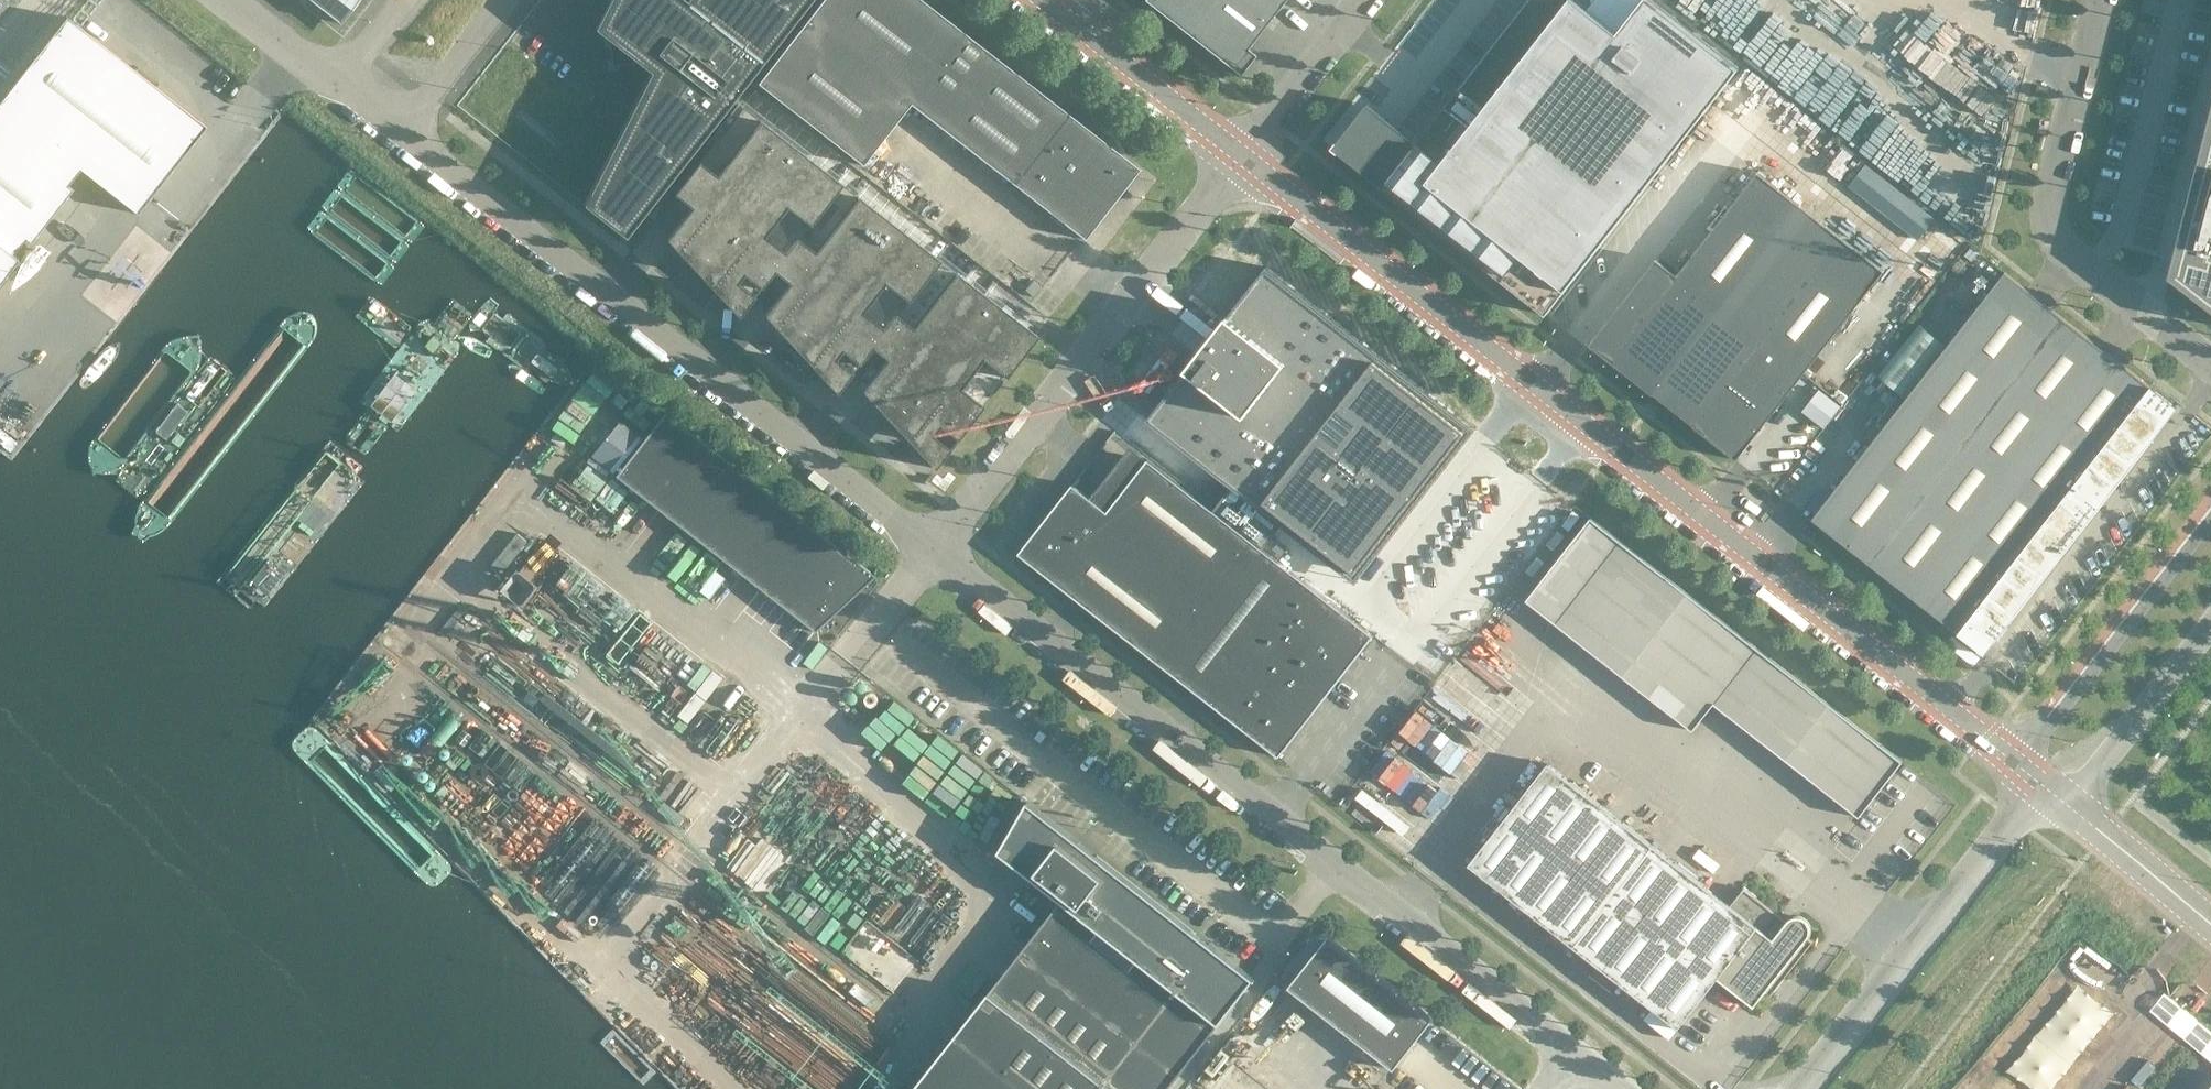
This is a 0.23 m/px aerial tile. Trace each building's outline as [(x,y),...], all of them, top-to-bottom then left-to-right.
[(341,23),(358,0),(312,0),(341,23)] [(810,0),(687,0),(686,1),(685,0),(609,0),(595,28),(609,39),(613,66),(639,62),(651,72),(584,204),(625,236),(810,0)] [(923,0),(822,0),(758,83),(863,165),(884,138),(911,104),(1015,185),(1085,239),(1099,221),(1098,220),(1133,175),(1132,164),(1104,142),(923,0)] [(1284,0),(1145,0),(1240,74),(1255,55),(1247,48),(1284,0)] [(1369,104),(1334,148),(1547,315),(1740,69),(1653,0),(1644,0),(1619,32),(1577,0),(1530,0),(1418,143),(1369,104)] [(206,126),(85,31),(85,30),(67,16),(0,102),(0,283),(19,259),(14,255),(27,238),(32,242),(73,189),(68,185),(81,169),(138,214),(152,196),(206,126)] [(1037,335),(742,106),(742,105),(674,193),(691,207),(666,239),(668,240),(668,239),(731,288),(736,282),(753,296),(773,271),(789,283),(764,315),(765,316),(766,316),(829,364),(833,358),(851,372),(871,347),(887,359),(862,391),(863,392),(864,392),(927,441),(931,434),(948,447),(961,432),(1037,335)] [(1921,239),(1939,217),(1870,161),(1851,184),(1921,239)] [(2180,285),(2210,308),(2210,161),(2180,285)] [(1657,259),(1591,344),(1590,345),(1612,361),(1611,362),(1654,395),(1654,394),(1695,425),(1694,426),(1737,460),(1885,271),(1758,172),(1677,275),(1657,259)] [(1270,267),(1150,421),(1237,489),(1218,513),(1267,551),(1286,527),(1362,587),(1482,433),(1270,267)] [(1996,640),(2168,421),(2178,407),(2006,272),(1813,519),(1986,654),(1996,641),(1996,640)] [(1905,393),(1945,340),(1922,322),(1881,375),(1905,393)] [(1820,387),(1805,410),(1828,425),(1843,403),(1820,387)] [(875,576),(666,411),(616,475),(814,631),(875,576)] [(1074,484),(1020,553),(1087,606),(1083,612),(1191,696),(1195,690),(1209,701),(1204,707),(1287,772),(1292,766),(1280,756),(1375,635),(1267,551),(1218,513),(1149,459),(1109,511),(1074,484)] [(1904,761),(1592,517),(1527,600),(1694,731),(1715,703),(1860,817),(1904,761)] [(1772,995),(1785,978),(1814,941),(1809,938),(1810,936),(1810,934),(1811,933),(1811,932),(1811,931),(1811,929),(1811,927),(1811,925),(1810,924),(1810,922),(1808,921),(1808,920),(1807,919),(1806,918),(1803,917),(1801,916),(1799,916),(1798,916),(1795,916),(1792,917),(1790,919),(1788,921),(1745,888),(1731,905),(1549,763),(1470,864),(1679,1028),(1718,978),(1755,1006),(1767,991),(1771,994),(1772,995)] [(1256,978),(1210,943),(1195,962),(1187,955),(1194,930),(1098,855),(1094,860),(1077,847),(1081,841),(1029,801),(1000,852),(1062,900),(915,1088),(1169,1088),(1256,978)] [(1439,1021),(1327,933),(1326,935),(1328,936),(1289,987),(1395,1069),(1434,1019),(1438,1022),(1439,1021)] [(2163,996),(2175,978),(2149,962),(2138,979),(2163,996)] [(2210,1074),(2198,1088),(2210,1088),(2210,1075),(2210,1074)]
